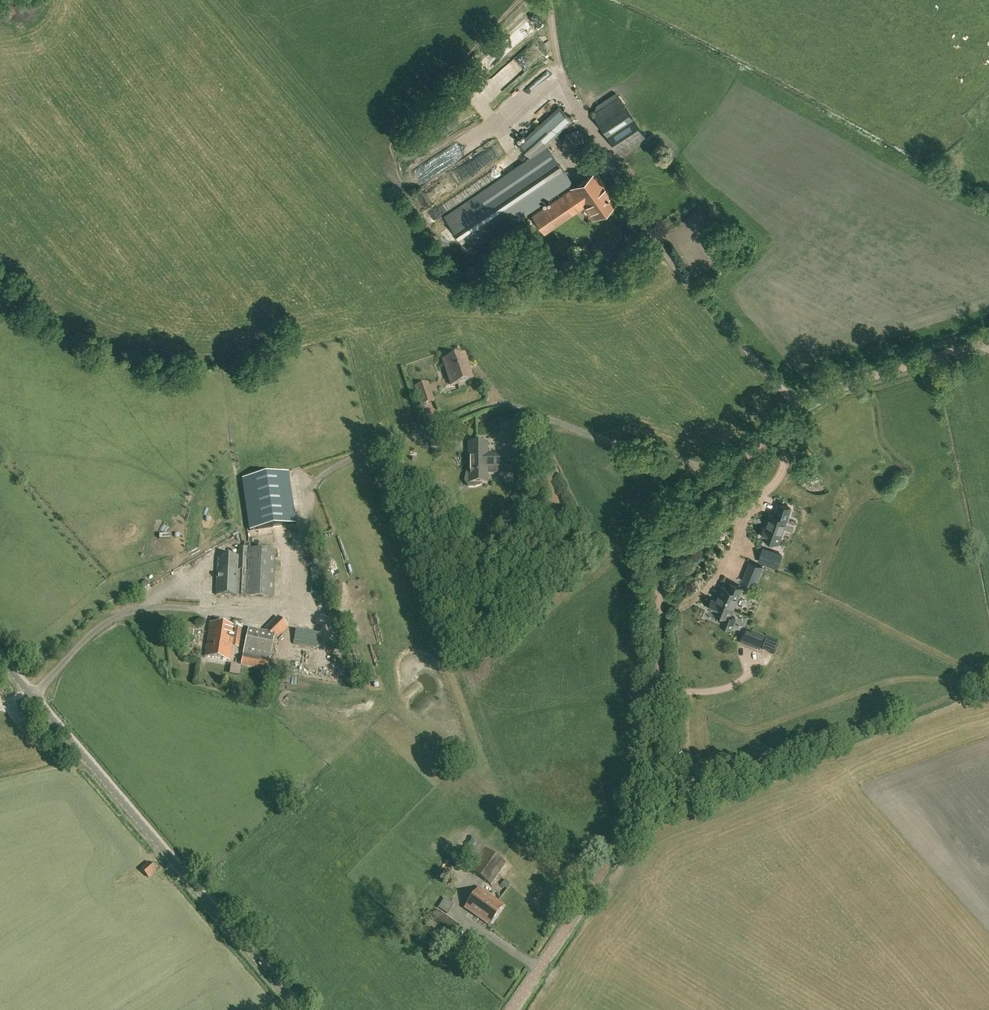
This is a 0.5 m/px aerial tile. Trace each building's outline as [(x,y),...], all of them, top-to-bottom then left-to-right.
[(501,105),(506,112),(535,91),(530,84),(501,105)] [(646,138),(639,128),(618,96),(593,113),(621,155),(646,138)] [(530,157),(466,200),(444,215),(469,252),(572,182),(547,145),(535,153),(572,120),(560,106),(518,143),(530,157)] [(582,148),(586,136),(577,127),(565,131),(562,142),(571,151),(582,148)] [(565,192),(532,215),(544,233),(581,208),(580,207),(585,204),(594,218),(617,202),(596,171),(565,192)] [(451,385),(472,378),(464,353),(443,361),(451,385)] [(421,405),(433,401),(427,383),(415,387),(421,405)] [(481,484),(481,483),(488,483),(488,467),(519,467),(519,454),(481,454),(481,442),(468,442),(468,473),(466,473),(464,481),(469,486),(475,486),(481,484)] [(414,471),(403,465),(397,462),(395,467),(396,468),(411,477),(414,471)] [(247,521),(292,513),(283,464),(238,472),(247,521)] [(791,508),(778,504),(774,515),(771,513),(765,528),(764,527),(761,536),(763,536),(762,537),(779,542),(791,508)] [(273,597),(275,549),(238,548),(238,556),(225,556),(225,558),(217,558),(216,594),(273,597)] [(759,561),(773,566),(777,568),(782,555),(763,548),(759,561)] [(763,567),(750,562),(742,580),(755,585),(763,567)] [(742,587),(730,583),(728,588),(722,586),(716,601),(712,599),(709,608),(713,609),(713,610),(725,614),(722,623),(733,627),(737,617),(731,615),(742,587)] [(268,633),(274,638),(275,639),(287,627),(277,617),(265,629),(268,633)] [(367,644),(375,642),(370,621),(363,622),(367,644)] [(234,636),(239,637),(241,628),(210,623),(205,657),(230,661),(234,636)] [(274,638),(268,633),(248,629),(241,665),(267,670),(274,638)] [(760,650),(761,647),(765,638),(747,630),(743,640),(741,643),(760,650)] [(317,648),(319,636),(295,632),(293,644),(317,648)] [(229,675),(237,676),(238,668),(231,667),(229,675)] [(491,885),(506,864),(484,849),(469,870),(491,885)] [(148,877),(156,871),(148,862),(141,868),(148,877)] [(505,889),(509,884),(503,880),(499,885),(505,889)] [(489,924),(503,905),(479,888),(465,908),(489,924)] [(446,914),(453,903),(443,897),(436,908),(446,914)] [(427,924),(428,925),(423,931),(440,943),(444,936),(449,940),(459,926),(437,910),(427,924)]
